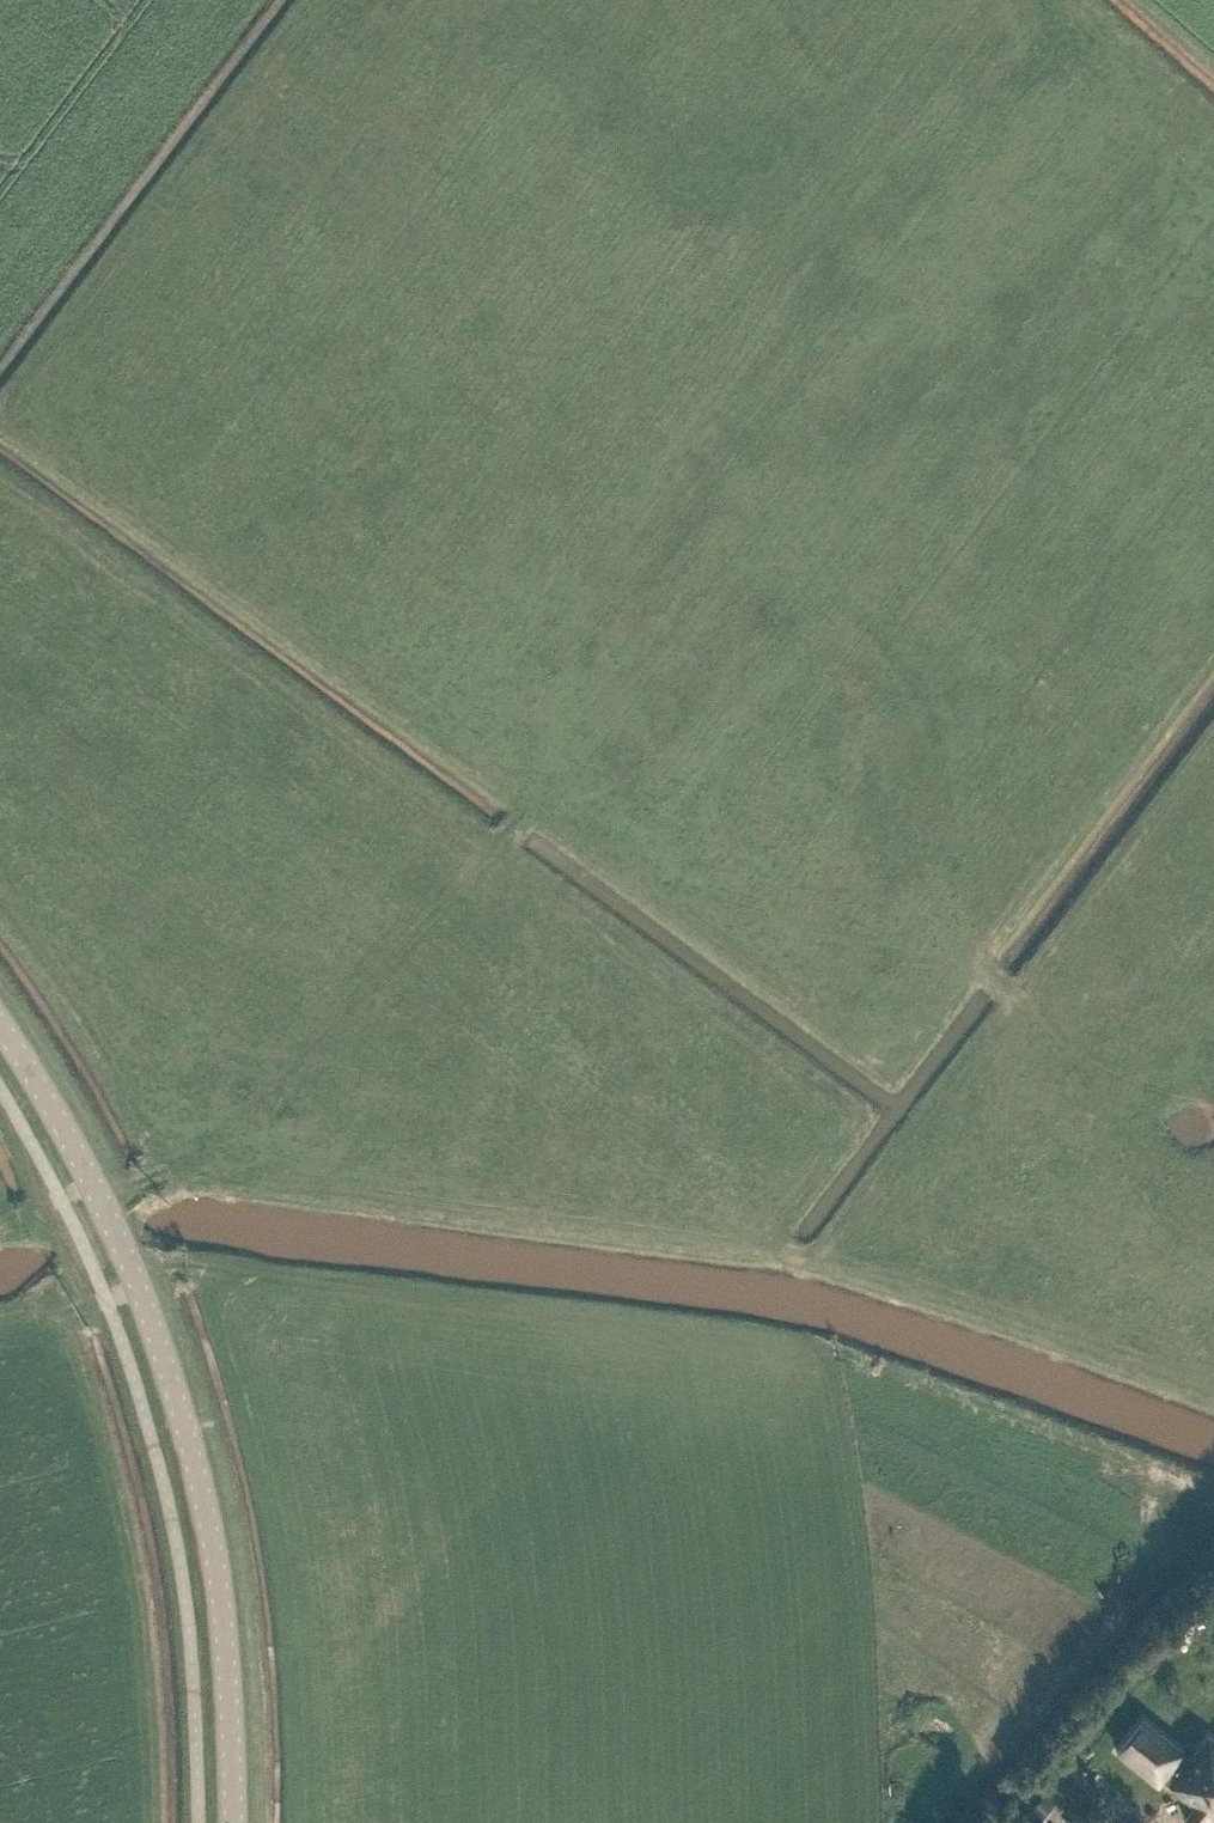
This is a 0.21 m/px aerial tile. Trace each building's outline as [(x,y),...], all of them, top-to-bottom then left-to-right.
[(1116,1752),(1158,1786),(1162,1781),(1192,1805),(1183,1818),(1189,1822),(1205,1822),(1208,1819),(1213,1822),(1213,1738),(1208,1733),(1190,1756),(1185,1753),(1187,1750),(1144,1716),(1116,1752)]
